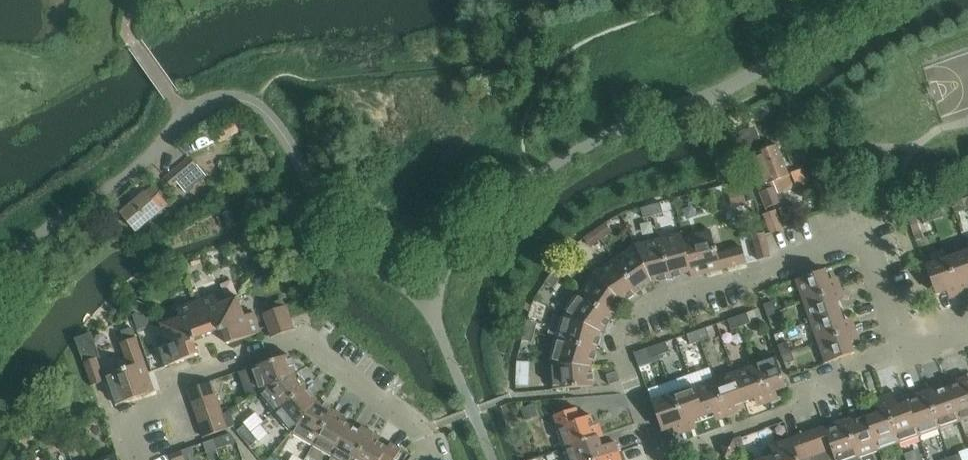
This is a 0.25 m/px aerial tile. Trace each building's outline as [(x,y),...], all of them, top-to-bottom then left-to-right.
[(754,128),(741,133),(748,151),(761,145),(754,128)] [(767,191),(761,193),(767,209),(781,203),(775,188),(774,188),(772,184),(790,176),(777,146),(758,154),(759,156),(754,158),(767,191)] [(190,158),(166,178),(174,188),(198,168),(190,158)] [(146,194),(161,212),(168,206),(153,188),(146,194)] [(743,189),(729,193),(733,209),(747,205),(743,189)] [(161,212),(146,194),(122,214),(137,232),(161,212)] [(661,204),(651,206),(654,216),(664,214),(661,204)] [(654,216),(651,206),(641,209),(644,219),(654,216)] [(941,208),(931,211),(934,221),(944,218),(941,208)] [(764,216),(771,234),(783,229),(776,211),(764,216)] [(934,221),(931,211),(921,215),(925,225),(934,221)] [(917,218),(910,220),(914,233),(921,231),(917,218)] [(606,225),(596,232),(602,240),(612,233),(606,225)] [(711,231),(683,239),(682,239),(692,273),(690,273),(692,278),(747,264),(743,248),(719,254),(717,247),(716,247),(711,231)] [(595,232),(585,239),(591,247),(601,240),(595,232)] [(682,233),(660,239),(671,278),(675,277),(675,279),(682,277),(681,275),(690,273),(692,273),(682,239),(683,239),(682,233)] [(753,237),(759,261),(771,258),(764,234),(753,237)] [(660,239),(636,245),(653,283),(660,281),(660,283),(667,281),(667,279),(671,278),(660,239)] [(653,283),(636,245),(615,260),(638,293),(641,291),(642,292),(648,289),(647,287),(653,283)] [(947,258),(961,296),(967,293),(967,252),(967,251),(947,258)] [(947,258),(926,265),(937,296),(947,292),(950,300),(961,296),(947,258)] [(638,293),(615,260),(594,274),(623,303),(629,299),(630,301),(636,297),(635,295),(638,293)] [(558,267),(552,275),(560,281),(566,273),(558,267)] [(826,271),(796,281),(803,303),(841,289),(840,284),(838,279),(830,281),(826,271)] [(623,303),(594,274),(579,295),(612,318),(615,315),(616,316),(620,310),(619,309),(623,303)] [(560,281),(552,275),(546,283),(555,289),(560,281)] [(841,289),(803,303),(810,323),(841,312),(837,302),(845,300),(841,289)] [(215,295),(196,302),(208,336),(223,331),(238,297),(219,305),(215,295)] [(612,318),(579,295),(565,315),(602,333),(606,327),(608,328),(612,323),(610,322),(612,318)] [(238,297),(223,331),(228,346),(262,334),(255,314),(245,317),(238,297)] [(181,318),(161,325),(194,341),(208,336),(196,302),(177,308),(181,318)] [(764,306),(767,315),(777,312),(774,302),(764,306)] [(137,303),(133,311),(149,319),(153,310),(137,303)] [(287,307),(275,311),(283,334),(295,330),(287,307)] [(283,334),(275,311),(264,315),(272,338),(283,334)] [(777,312),(767,315),(771,325),(781,321),(777,312)] [(841,312),(810,323),(818,343),(856,330),(852,319),(844,322),(841,312)] [(748,314),(738,317),(742,327),(751,324),(748,314)] [(602,333),(565,315),(558,340),(597,351),(598,347),(600,347),(602,341),(600,340),(602,333)] [(742,327),(738,317),(728,321),(732,331),(742,327)] [(528,321),(525,331),(535,334),(538,324),(528,321)] [(194,341),(161,325),(168,345),(159,348),(166,368),(199,356),(194,341)] [(133,329),(123,333),(126,342),(136,339),(133,329)] [(707,329),(697,332),(701,342),(710,338),(707,329)] [(856,330),(818,343),(825,365),(856,354),(852,343),(860,340),(856,330)] [(535,334),(525,331),(523,341),(533,344),(535,334)] [(701,342),(697,332),(688,335),(691,345),(701,342)] [(155,392),(151,380),(136,339),(126,342),(121,344),(129,367),(122,370),(123,371),(107,377),(117,406),(155,392)] [(597,351),(558,340),(551,364),(592,368),(594,361),(596,362),(598,355),(596,355),(597,351)] [(667,343),(657,346),(660,356),(670,353),(667,343)] [(779,346),(782,356),(792,352),(788,343),(779,346)] [(660,356),(657,346),(647,350),(651,359),(660,356)] [(792,352),(782,356),(785,366),(795,362),(792,352)] [(290,356),(240,373),(248,397),(260,393),(260,394),(296,374),(294,367),(296,366),(293,360),(291,361),(290,356)] [(776,358),(755,365),(769,404),(779,400),(776,392),(787,388),(776,358)] [(96,359),(85,363),(93,387),(105,382),(96,359)] [(592,368),(551,364),(553,390),(593,387),(593,382),(595,382),(594,375),(593,375),(592,368)] [(755,365),(735,373),(745,403),(755,399),(758,407),(769,404),(755,365)] [(616,372),(607,376),(610,386),(620,382),(616,372)] [(735,373),(714,380),(728,418),(739,414),(736,406),(745,403),(735,373)] [(296,374),(260,394),(276,414),(308,388),(305,385),(307,383),(302,378),(301,379),(296,374)] [(958,385),(949,388),(960,422),(967,419),(967,376),(957,380),(958,385)] [(714,380),(694,387),(705,417),(714,414),(717,422),(728,418),(714,380)] [(188,391),(192,403),(216,395),(211,383),(188,391)] [(694,387),(674,394),(687,433),(698,429),(695,421),(705,417),(694,387)] [(937,387),(931,389),(927,391),(940,429),(960,422),(949,388),(939,392),(937,387)] [(308,388),(276,414),(292,433),(319,402),(315,396),(316,395),(312,390),(310,391),(308,388)] [(916,395),(917,399),(908,403),(920,436),(940,429),(927,391),(916,395)] [(893,393),(883,397),(899,444),(920,436),(908,403),(898,406),(893,393)] [(674,394),(652,402),(663,432),(674,428),(676,436),(687,433),(674,394)] [(216,395),(192,403),(196,415),(220,406),(216,395)] [(877,414),(867,417),(879,451),(899,444),(883,397),(872,400),(877,414)] [(319,402),(292,433),(314,446),(334,411),(331,409),(332,407),(326,404),(325,405),(319,402)] [(534,405),(523,409),(526,419),(537,415),(534,405)] [(220,406),(196,415),(200,426),(224,418),(220,406)] [(577,409),(554,417),(565,450),(599,437),(600,439),(604,437),(600,425),(595,427),(592,416),(581,420),(577,409)] [(334,411),(314,446),(333,457),(351,426),(342,421),(345,417),(334,411)] [(856,416),(850,418),(845,420),(859,458),(879,451),(867,417),(858,421),(856,416)] [(224,418),(200,426),(205,438),(228,430),(224,418)] [(827,431),(833,450),(837,459),(835,459),(836,459),(853,459),(859,458),(845,420),(834,424),(836,428),(827,431)] [(237,432),(244,440),(252,433),(245,426),(237,432)] [(351,426),(333,457),(338,459),(356,459),(372,433),(362,427),(360,431),(351,426)] [(825,427),(814,431),(822,454),(833,450),(827,431),(825,427)] [(814,431),(802,435),(811,458),(822,454),(814,431)] [(252,433),(244,440),(250,448),(258,441),(252,433)] [(356,459),(396,459),(402,450),(391,444),(389,448),(379,443),(382,439),(372,433),(356,459)] [(231,434),(214,440),(217,450),(237,443),(231,434)] [(791,439),(798,459),(805,459),(811,458),(802,435),(791,439)] [(565,450),(569,459),(600,459),(620,453),(616,443),(603,447),(600,439),(599,437),(565,450)] [(762,459),(798,459),(791,439),(770,446),(774,456),(762,459)] [(217,450),(214,440),(204,444),(208,454),(217,450)] [(722,446),(724,452),(736,448),(734,441),(722,446)] [(736,448),(724,452),(726,458),(738,454),(736,448)] [(822,454),(824,459),(835,459),(837,459),(833,450),(822,454)] [(172,455),(174,459),(185,459),(182,452),(172,455)]
